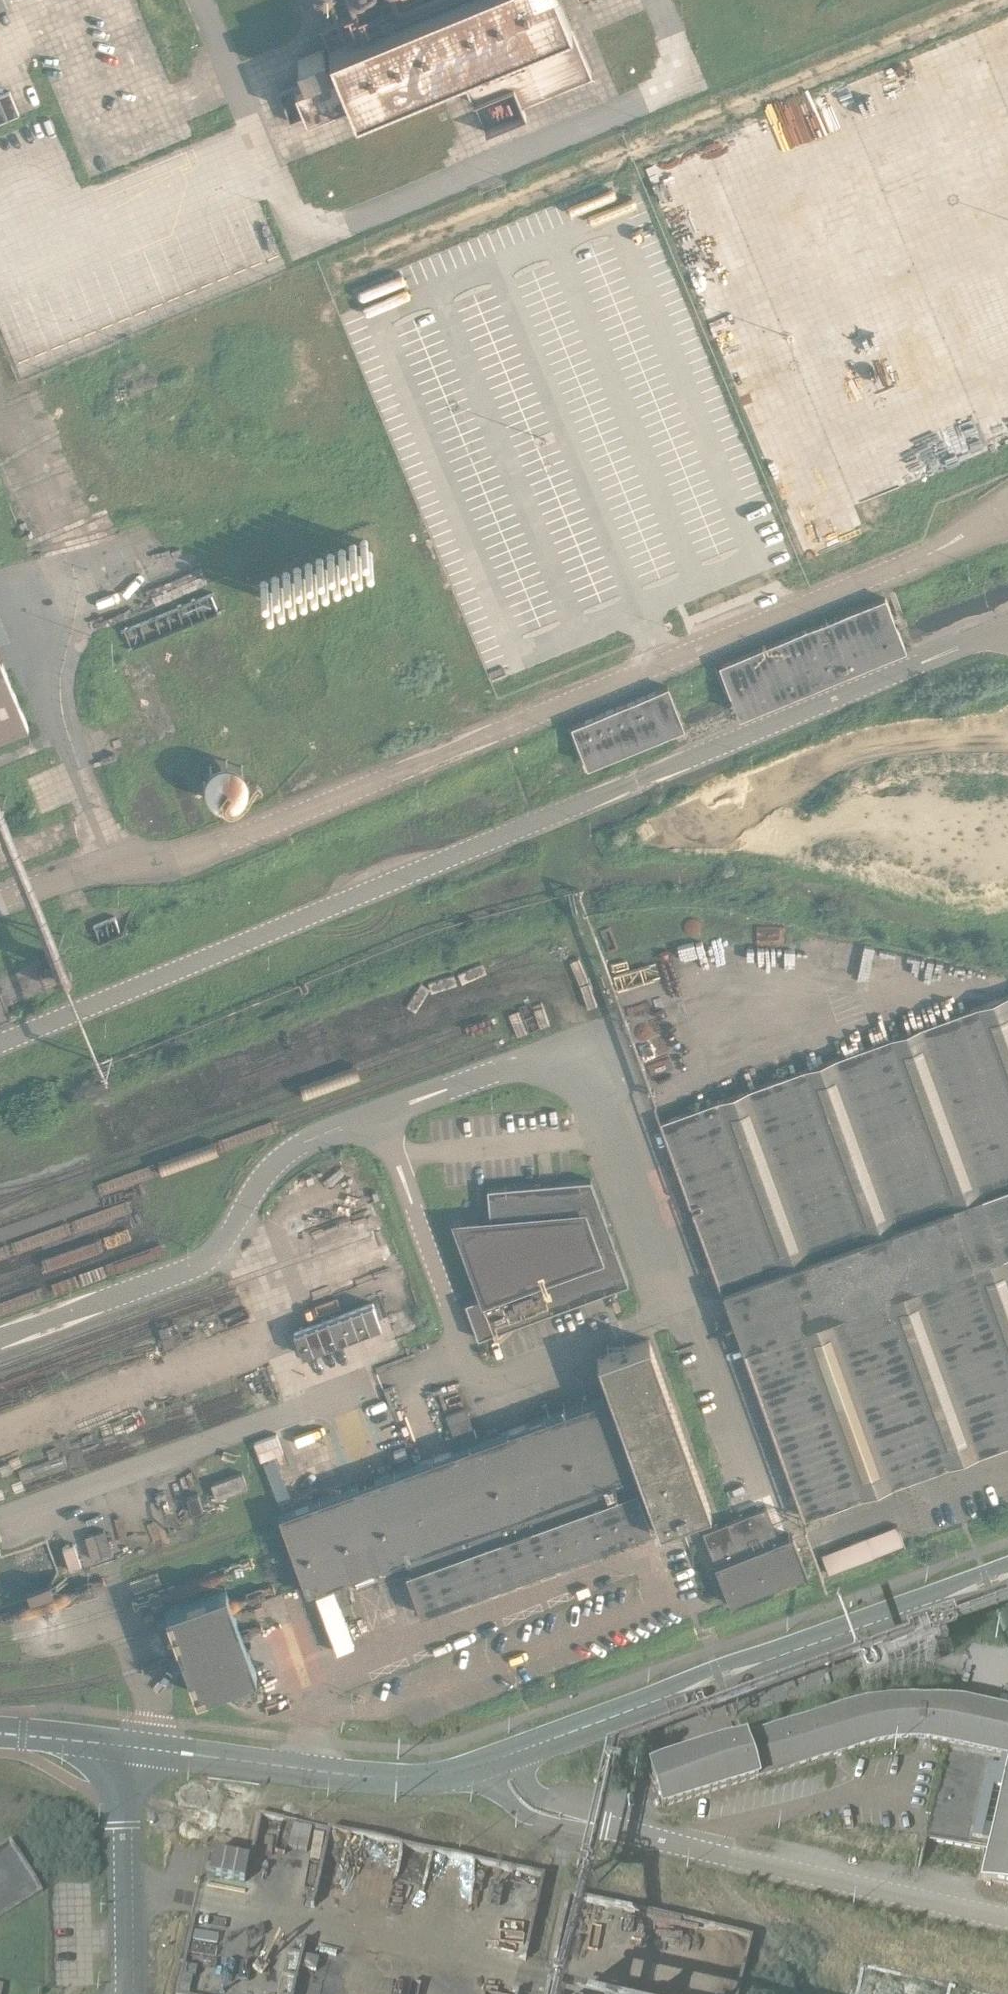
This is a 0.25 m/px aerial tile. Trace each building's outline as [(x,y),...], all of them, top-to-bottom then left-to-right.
[(135,17),(128,0),(84,0),(97,32),(135,17)] [(293,85),(293,86),(304,113),(304,114),(348,96),(353,109),(457,66),(471,102),(472,101),(512,84),(520,103),(591,74),(560,0),(385,0),(320,27),(336,67),(332,69),(293,85)] [(295,59),(302,76),(329,65),(322,48),(295,59)] [(20,112),(10,88),(0,92),(0,119),(20,112)] [(719,664),(734,700),(739,712),(903,644),(898,631),(883,596),(719,664)] [(27,725),(4,671),(0,661),(0,736),(27,725)] [(666,685),(567,726),(584,767),(605,758),(604,754),(681,722),(666,685)] [(245,797),(246,771),(219,770),(218,795),(245,797)] [(660,1120),(721,1289),(722,1289),(803,1516),(1007,1442),(1007,994),(660,1120)] [(572,1179),(485,1187),(488,1221),(457,1224),(483,1294),(463,1301),(476,1337),(627,1282),(589,1177),(572,1179)] [(379,1323),(377,1319),(371,1301),(292,1331),(298,1347),(301,1353),(379,1323)] [(311,1500),(277,1512),(302,1579),(306,1589),(327,1581),(328,1581),(377,1563),(380,1572),(397,1566),(405,1563),(409,1572),(405,1573),(412,1592),(415,1600),(417,1605),(419,1612),(447,1602),(462,1597),(486,1588),(555,1563),(570,1558),(624,1538),(644,1531),(649,1529),(676,1520),(677,1519),(678,1519),(688,1516),(695,1513),(696,1512),(708,1508),(709,1508),(708,1506),(647,1338),(631,1344),(595,1357),(596,1358),(609,1396),(602,1398),(601,1396),(550,1414),(527,1422),(522,1424),(479,1439),(452,1449),(414,1463),(413,1463),(410,1464),(406,1466),(401,1467),(356,1484),(354,1485),(325,1495),(324,1496),(316,1498),(315,1499),(311,1500)] [(446,1412),(452,1431),(471,1425),(465,1406),(446,1412)] [(240,1472),(210,1483),(215,1497),(246,1486),(240,1472)] [(764,1505),(701,1530),(729,1602),(805,1572),(790,1534),(777,1539),(764,1505)] [(895,1523),(819,1553),(826,1571),(902,1542),(895,1523)] [(74,1570),(85,1566),(75,1538),(63,1542),(74,1570)] [(31,1597),(53,1590),(50,1580),(28,1587),(31,1597)] [(166,1607),(175,1635),(195,1692),(254,1671),(224,1586),(166,1607)] [(988,1852),(982,1881),(1007,1887),(1007,1714),(956,1702),(936,1699),(912,1697),(889,1698),(867,1702),(845,1707),(650,1768),(662,1808),(856,1747),(873,1744),(894,1740),(912,1739),(930,1741),(946,1744),(925,1838),(988,1852)] [(213,1851),(208,1875),(225,1878),(243,1882),(248,1859),(213,1851)]
